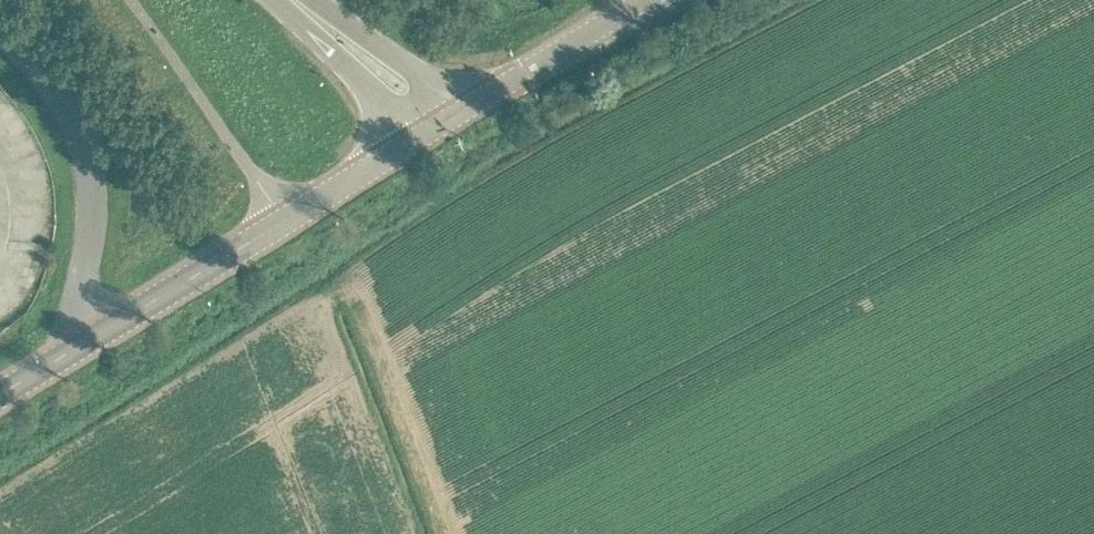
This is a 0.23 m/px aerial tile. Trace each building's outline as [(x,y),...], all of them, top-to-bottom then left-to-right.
[(60,149),(38,154),(40,164),(62,159),(60,149)]
